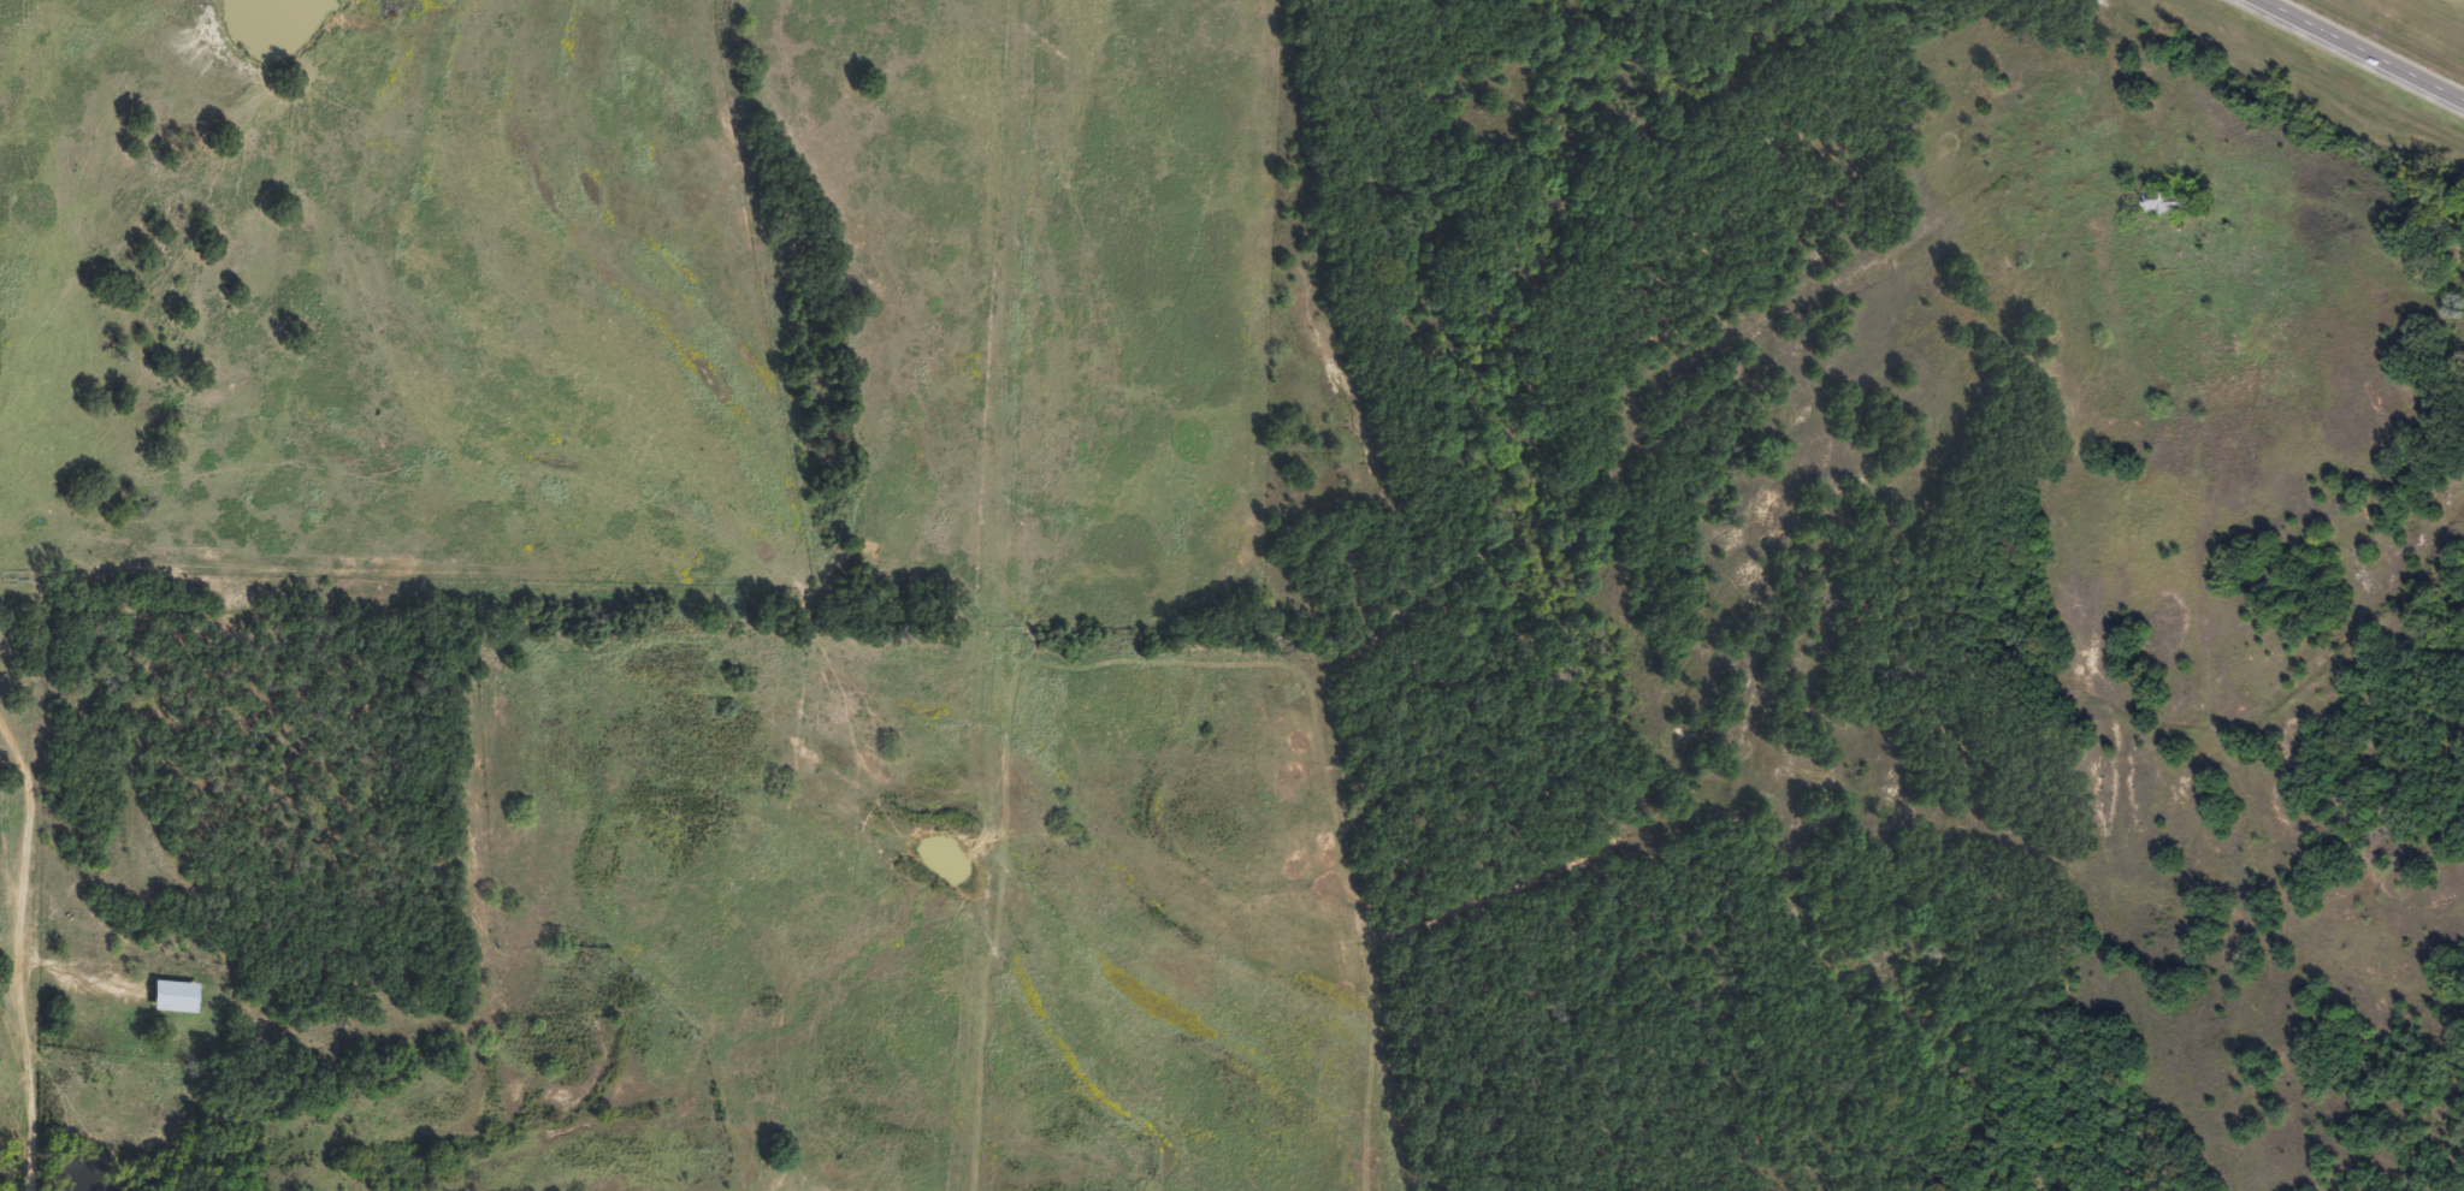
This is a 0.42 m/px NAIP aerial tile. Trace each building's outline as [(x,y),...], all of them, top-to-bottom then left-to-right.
[(2187,214),(2141,214),(2141,194),(2187,194),(2187,214)] [(148,1012),(149,983),(194,984),(193,1013),(148,1012)]
